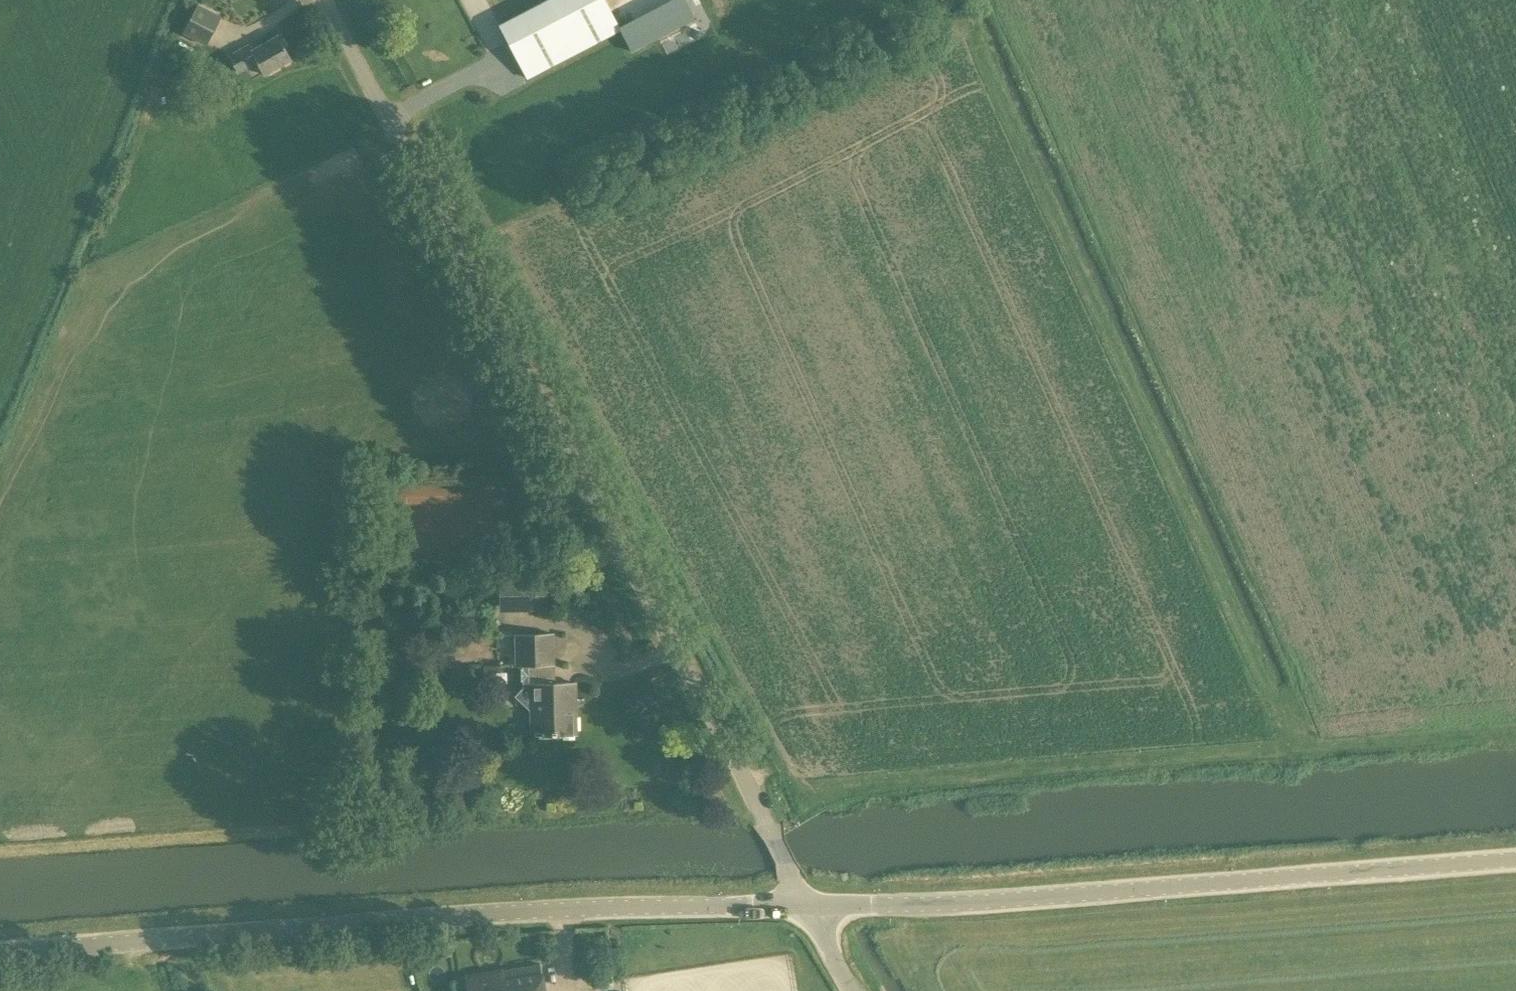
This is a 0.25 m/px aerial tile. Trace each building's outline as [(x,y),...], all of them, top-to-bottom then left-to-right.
[(498,24),(527,78),(620,29),(605,0),(544,0),(498,24)] [(202,43),(220,14),(198,1),(180,30),(184,32),(181,39),(195,47),(198,41),(202,43)] [(255,62),(263,74),(292,58),(278,34),(251,49),(248,44),(227,55),(237,72),(255,62)] [(500,607),(547,606),(547,570),(499,572),(500,607)] [(512,691),(529,708),(530,735),(576,734),(575,697),(570,697),(569,682),(556,682),(554,632),(513,634),(514,666),(518,666),(519,684),(512,691)] [(467,990),(543,990),(539,963),(465,975),(467,990)]
